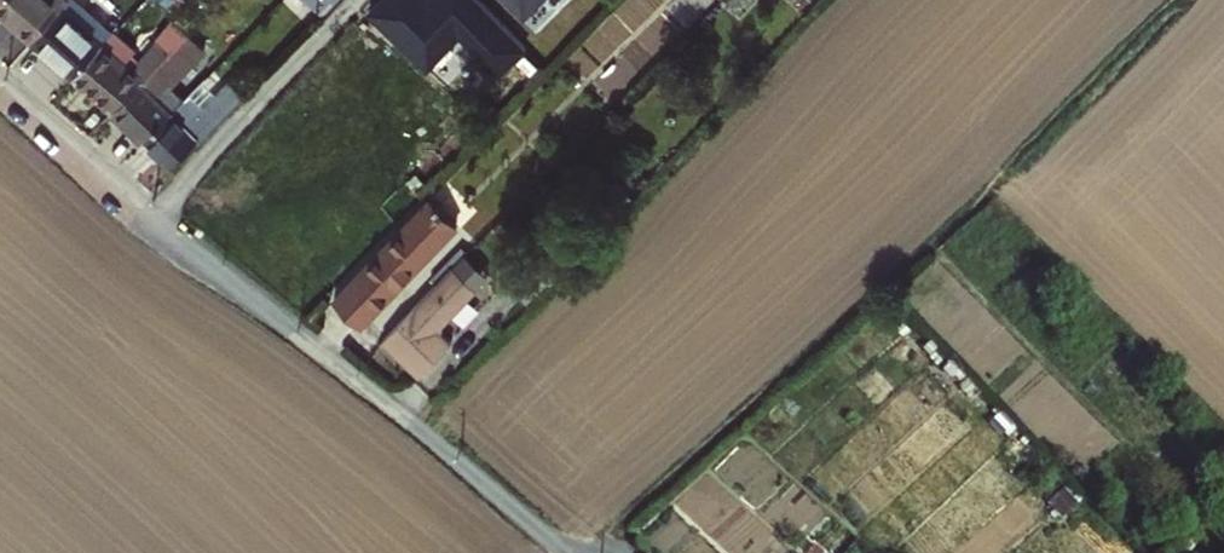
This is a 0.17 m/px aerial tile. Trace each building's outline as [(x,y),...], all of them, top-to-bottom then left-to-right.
[(33,39),(62,7),(68,0),(0,0),(0,9),(33,39)] [(103,23),(115,10),(104,0),(90,0),(84,6),(103,23)] [(525,11),(537,0),(515,0),(525,11)] [(102,43),(62,7),(33,39),(74,74),(102,43)] [(112,32),(118,25),(114,21),(108,28),(112,32)] [(206,47),(189,31),(184,35),(193,44),(202,52),(206,47)] [(184,35),(165,55),(112,110),(145,140),(172,111),(157,97),(202,52),(193,44),(184,35)] [(102,43),(74,74),(87,87),(112,110),(165,55),(158,47),(135,73),(102,43)] [(207,75),(187,96),(196,105),(217,84),(207,75)] [(145,140),(172,165),(199,136),(202,139),(215,124),(199,109),(185,123),(172,111),(145,140)] [(363,267),(389,292),(463,215),(437,190),(363,267)] [(410,312),(391,331),(428,367),(463,331),(452,320),(451,314),(468,297),(480,284),(458,263),(446,274),(410,312)] [(363,267),(341,290),(367,315),(389,292),(363,267)]
